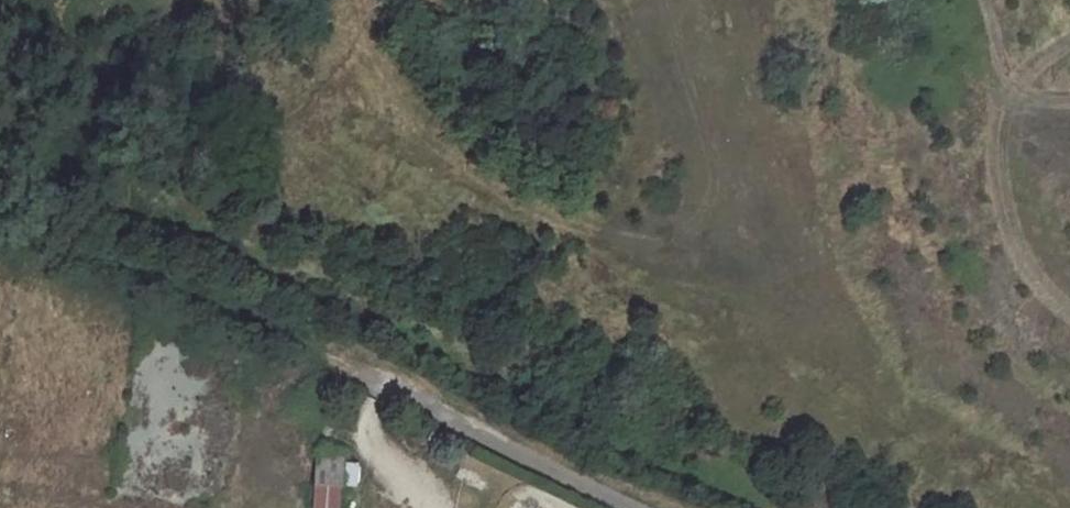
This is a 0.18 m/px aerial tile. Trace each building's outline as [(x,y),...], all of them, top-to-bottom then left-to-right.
[(315,459),(313,507),(360,507),(363,461),(315,459)]
